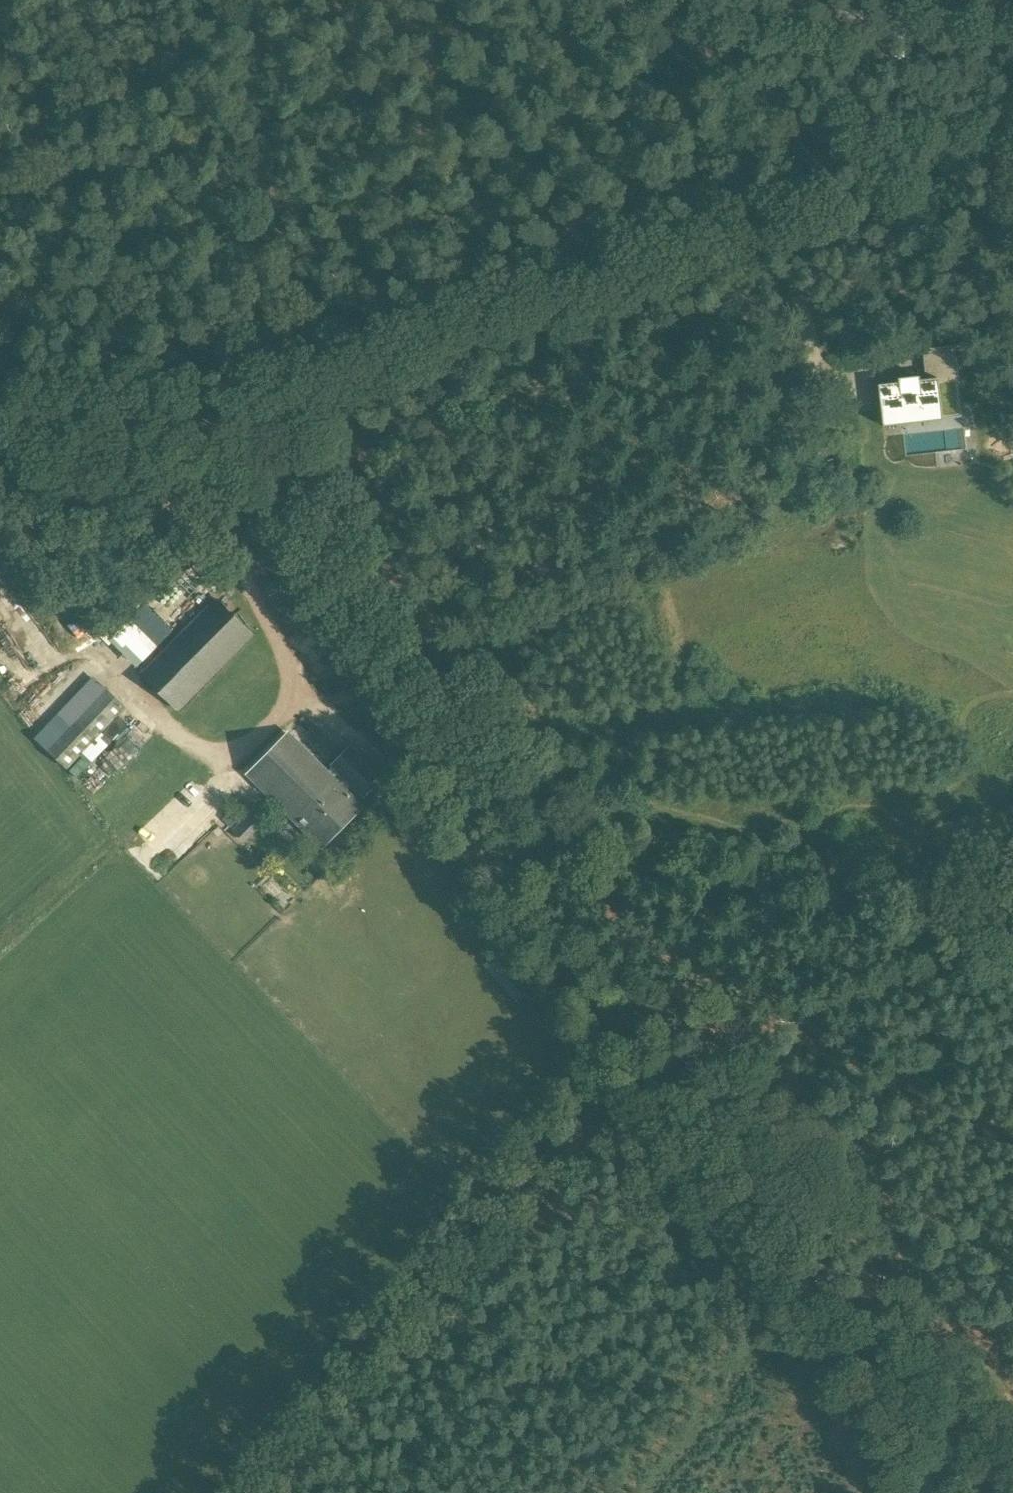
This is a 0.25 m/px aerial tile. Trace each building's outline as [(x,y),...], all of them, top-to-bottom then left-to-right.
[(953,406),(952,396),(947,355),(924,358),(926,379),(878,384),(883,426),(942,419),(941,407),(953,406)] [(252,633),(216,599),(143,673),(178,708),(252,633)] [(104,685),(45,748),(67,769),(127,707),(104,685)] [(128,724),(119,715),(102,733),(111,741),(128,724)] [(289,732),(252,769),(248,773),(322,846),(362,805),(289,732)] [(351,746),(333,764),(364,795),(382,777),(351,746)] [(233,811),(224,819),(231,827),(241,819),(233,811)]
